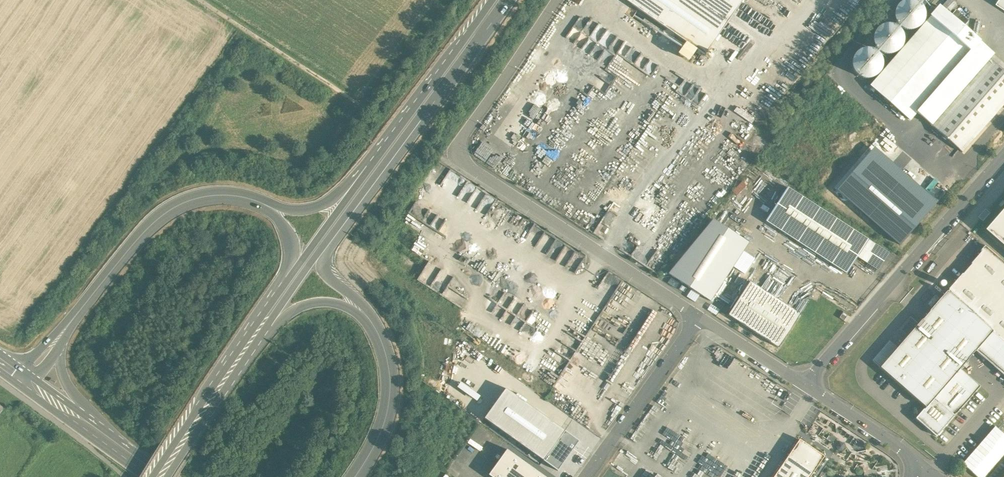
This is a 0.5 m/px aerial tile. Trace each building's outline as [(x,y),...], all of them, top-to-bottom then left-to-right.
[(704,55),(743,0),(625,0),(704,55)] [(924,15),(923,9),(920,4),(915,1),(910,0),(908,0),(903,1),(898,4),(895,9),(894,15),(895,21),(898,26),(903,29),(909,30),(915,29),(920,26),(923,21),(924,15)] [(645,18),(630,7),(625,14),(640,25),(645,18)] [(950,16),(939,7),(929,18),(929,19),(871,85),(910,119),(916,112),(978,41),(963,27),(950,16)] [(968,21),(955,10),(950,16),(963,27),(968,21)] [(903,45),(904,39),(902,33),(899,28),(894,25),(888,24),(882,25),(877,29),(874,34),(873,40),(874,46),(878,50),(883,54),(888,55),(894,53),(899,50),(903,45)] [(978,41),(916,112),(931,125),(989,59),(993,54),(979,42),(980,42),(978,41)] [(881,69),(882,63),(881,57),(878,52),(873,49),(867,48),(861,49),(856,53),(853,58),(852,64),(853,70),(856,75),(861,78),(867,79),(873,78),(878,74),(881,69)] [(702,55),(695,51),(691,57),(697,62),(702,55)] [(931,125),(962,152),(1003,104),(1003,72),(989,59),(931,125)] [(877,152),(841,193),(900,244),(936,203),(877,152)] [(868,240),(787,187),(765,221),(847,274),(858,257),(868,240)] [(984,228),(1003,245),(1003,205),(984,228)] [(747,241),(710,218),(664,273),(709,300),(747,241)] [(889,253),(868,240),(858,257),(878,270),(889,253)] [(971,263),(971,264),(963,274),(962,274),(949,289),(949,290),(947,292),(992,331),(992,332),(1003,342),(1003,262),(987,246),(986,246),(971,263)] [(800,314),(750,282),(728,315),(778,348),(800,314)] [(896,349),(881,367),(880,368),(926,408),(934,398),(960,369),(968,360),(968,359),(974,351),(975,351),(976,351),(992,332),(992,331),(947,292),(947,291),(946,292),(896,349)] [(848,315),(843,312),(839,318),(844,321),(848,315)] [(909,320),(901,330),(905,334),(914,324),(909,320)] [(992,332),(976,351),(1003,376),(1003,342),(992,332)] [(874,361),(881,367),(896,349),(889,343),(874,361)] [(960,369),(934,398),(954,415),(955,413),(956,414),(957,413),(980,387),(979,386),(960,369)] [(580,441),(506,388),(484,418),(558,471),(580,441)] [(934,398),(926,408),(924,409),(923,409),(915,418),(915,419),(916,419),(936,436),(954,416),(954,415),(934,398)] [(993,425),(961,462),(978,476),(984,476),(1003,455),(1003,434),(993,425)] [(775,476),(811,476),(824,456),(799,440),(775,476)] [(507,451),(489,476),(490,476),(543,476),(507,451)]
